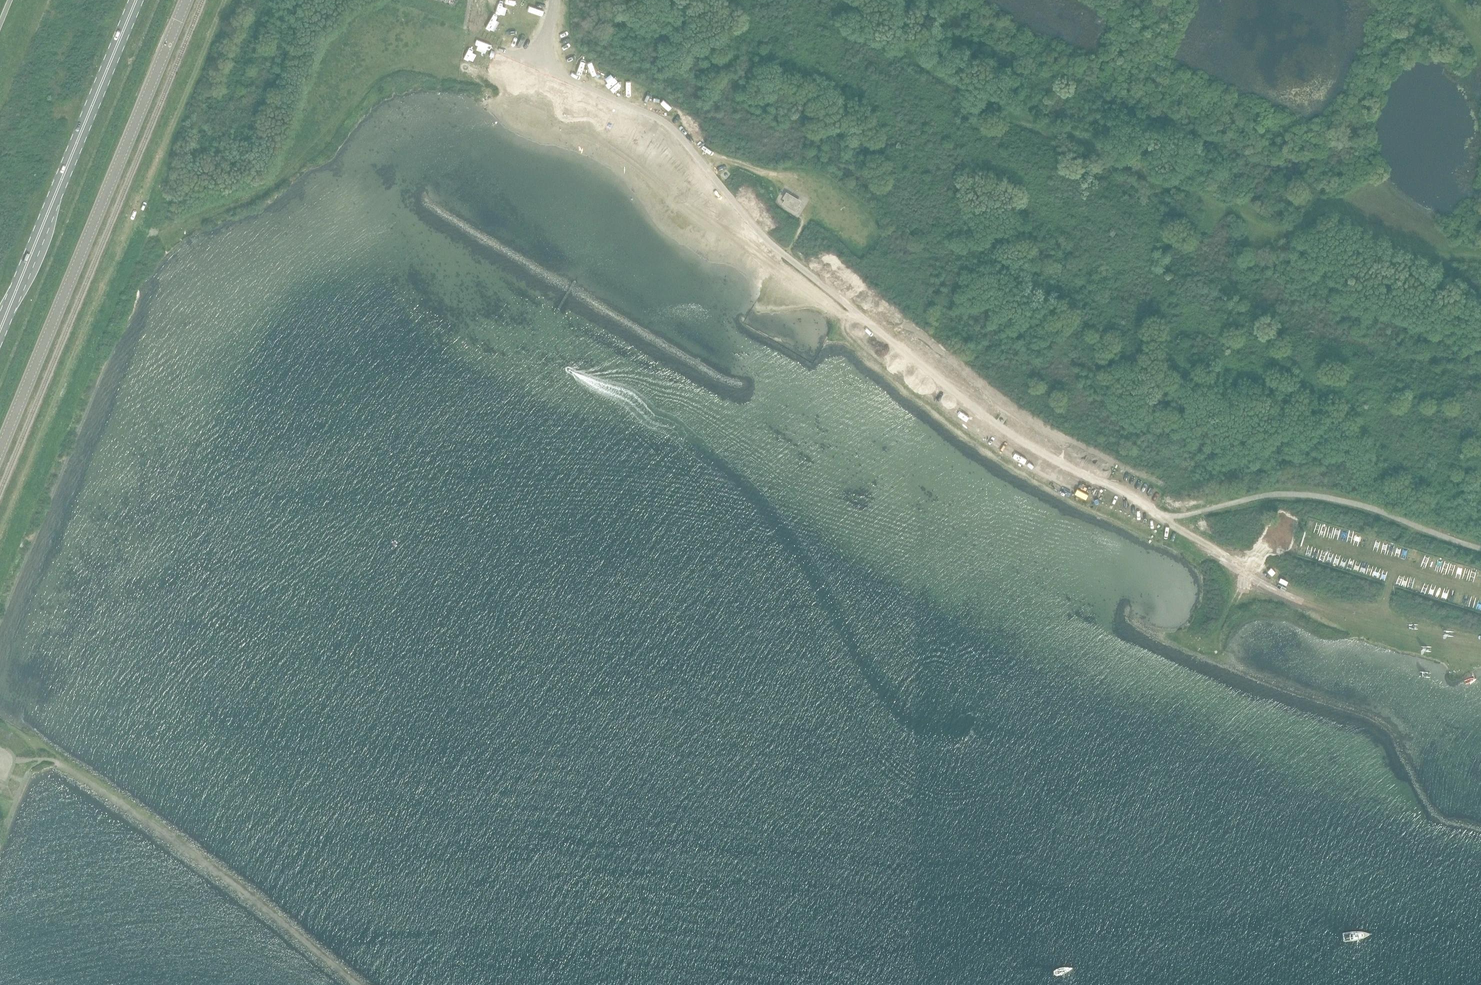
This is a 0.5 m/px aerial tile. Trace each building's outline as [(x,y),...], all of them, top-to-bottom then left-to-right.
[(787,199),(784,203),(795,210),(798,205),(796,204),(798,200),(788,193),(785,198),(787,199)]
